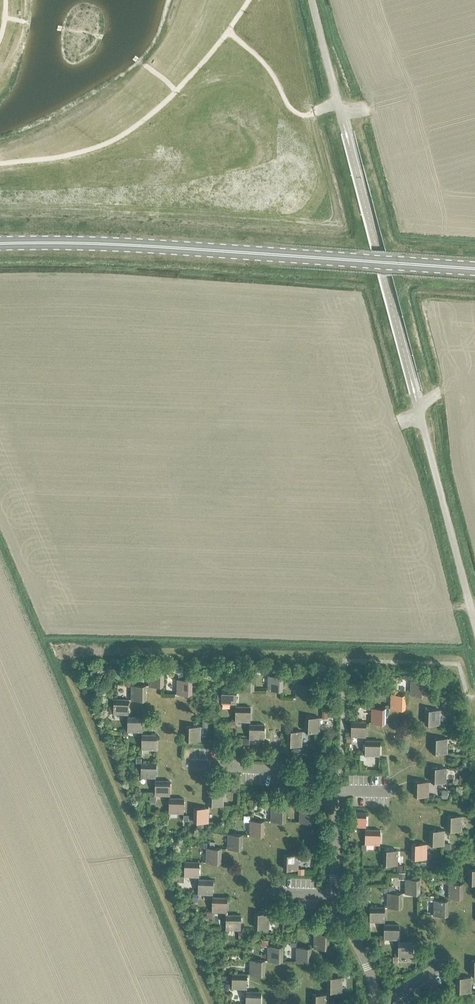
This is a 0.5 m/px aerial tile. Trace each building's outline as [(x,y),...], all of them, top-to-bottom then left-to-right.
[(149,685),(163,685),(163,671),(149,671),(149,685)] [(239,689),(253,690),(254,675),(240,674),(239,689)] [(268,690),(282,690),(283,676),(268,675),(268,690)] [(177,694),(191,694),(191,680),(177,679),(177,694)] [(410,695),(425,695),(425,681),(411,680),(410,695)] [(296,698),(310,698),(311,684),(296,683),(296,698)] [(131,699),(145,700),(145,685),(131,685),(131,699)] [(221,703),(236,703),(236,689),(222,689),(221,703)] [(391,708),(405,709),(405,695),(391,694),(391,708)] [(113,713),(128,714),(128,700),(114,699),(113,713)] [(235,721),(250,721),(250,707),(236,706),(235,721)] [(371,722),(385,722),(386,708),(371,707),(371,722)] [(425,723),(440,724),(440,710),(425,709),(425,723)] [(128,731),(142,731),(142,717),(128,717),(128,731)] [(305,731),(319,731),(320,717),(306,717),(305,731)] [(351,736),(365,736),(366,722),(352,721),(351,736)] [(249,739),(264,739),(264,725),(250,724),(249,739)] [(186,740),(200,740),(200,726),(186,726),(186,740)] [(287,745),(301,745),(302,731),(288,730),(287,745)] [(142,749),(156,749),(156,735),(142,735),(142,749)] [(432,752),(446,753),(447,738),(433,738),(432,752)] [(365,754),(379,755),(380,741),(365,740),(365,754)] [(141,777),(155,777),(156,763),(141,763),(141,777)] [(431,781),(446,782),(446,768),(432,767),(431,781)] [(155,795),(169,795),(170,781),(155,781),(155,795)] [(414,795),(428,796),(429,781),(414,781),(414,795)] [(209,805),(223,805),(223,791),(209,790),(209,805)] [(169,812),(183,813),(184,799),(169,798),(169,812)] [(271,821),(285,821),(286,807),(271,806),(271,821)] [(299,822),(313,822),(314,808),(300,807),(299,822)] [(194,822),(208,822),(208,808),(194,808),(194,822)] [(351,826),(365,826),(366,812),(351,811),(351,826)] [(447,829),(461,830),(462,816),(447,815),(447,829)] [(249,834),(263,835),(264,821),(249,820),(249,834)] [(366,843),(379,844),(380,829),(365,829),(364,843),(362,843),(362,849),(366,849),(366,843)] [(429,844),(444,844),(444,830),(430,829),(429,844)] [(227,848),(241,848),(242,834),(228,834),(227,848)] [(411,857),(425,858),(426,844),(412,843),(411,857)] [(206,862),(220,863),(221,848),(206,847),(206,862)] [(383,864),(397,864),(397,850),(383,849),(383,864)] [(283,868),(297,869),(298,855),(284,854),(283,868)] [(185,876),(198,877),(199,862),(184,862),(184,876),(178,875),(178,881),(185,881),(185,876)] [(405,893),(419,893),(420,879),(406,878),(405,893)] [(198,893),(212,894),(212,880),(198,879),(198,893)] [(448,897),(462,897),(463,883),(449,883),(448,897)] [(387,907),(401,907),(402,893),(388,893),(387,907)] [(212,911),(226,912),(227,897),(212,897),(212,911)] [(433,914),(448,915),(448,900),(434,900),(433,914)] [(370,921),(384,921),(384,907),(370,907),(370,921)] [(254,927),(268,928),(269,913),(254,913),(254,927)] [(226,929),(240,930),(240,915),(226,915),(226,929)] [(384,938),(398,938),(399,924),(384,924),(384,938)] [(313,948),(328,948),(328,934),(314,933),(313,948)] [(398,956),(412,956),(412,942),(398,942),(398,956)] [(267,961),(282,961),(282,947),(268,946),(267,961)] [(296,961),(310,962),(310,948),(296,947),(296,961)] [(249,975),(264,975),(264,960),(250,960),(249,975)] [(231,988),(246,989),(246,974),(232,974),(231,988)] [(326,991),(341,992),(341,977),(327,977),(326,991)] [(456,991),(470,991),(471,977),(456,977),(456,991)] [(260,992),(246,992),(246,1003),(260,1003),(260,992)] [(327,995),(312,994),(312,1003),(326,1003),(327,995)]
